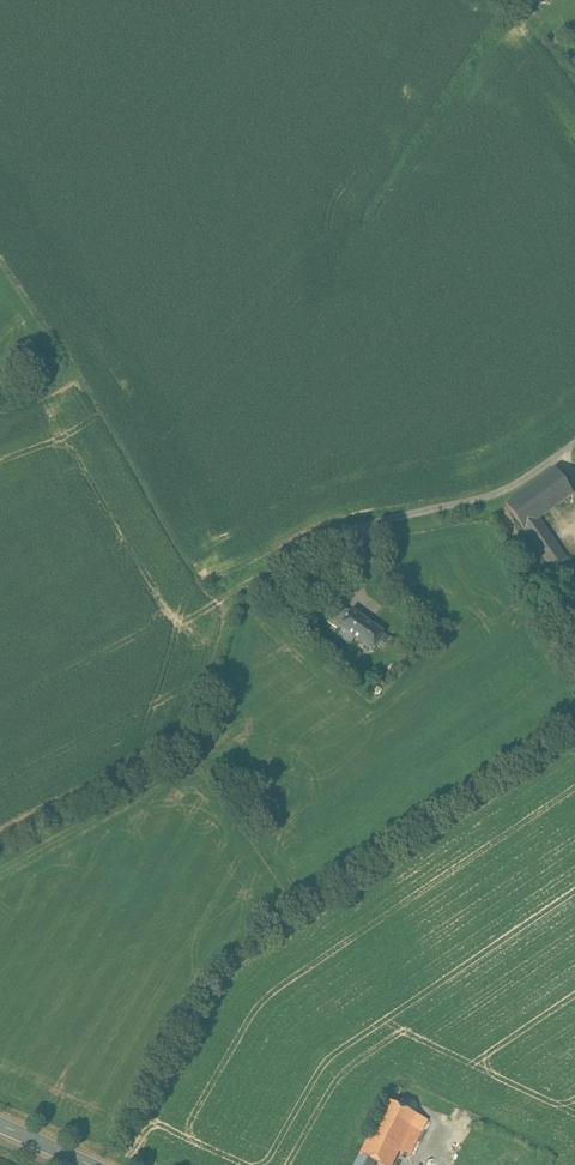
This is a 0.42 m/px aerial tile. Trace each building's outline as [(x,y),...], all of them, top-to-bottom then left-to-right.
[(555,465),(507,500),(526,526),(539,516),(574,490),(555,465)] [(567,555),(539,516),(526,526),(554,564),(567,555)] [(339,604),(327,621),(339,629),(341,626),(340,625),(350,611),(339,604)] [(383,630),(352,608),(350,611),(340,625),(341,626),(354,636),(371,647),(378,637),(383,630)] [(350,642),(354,636),(341,626),(339,629),(337,632),(350,642)] [(383,630),(378,637),(386,643),(391,636),(383,630)] [(376,1161),(385,1164),(392,1164),(398,1152),(416,1114),(384,1099),(353,1164),(374,1164),(376,1161)] [(416,1114),(398,1152),(408,1157),(426,1119),(416,1114)]
